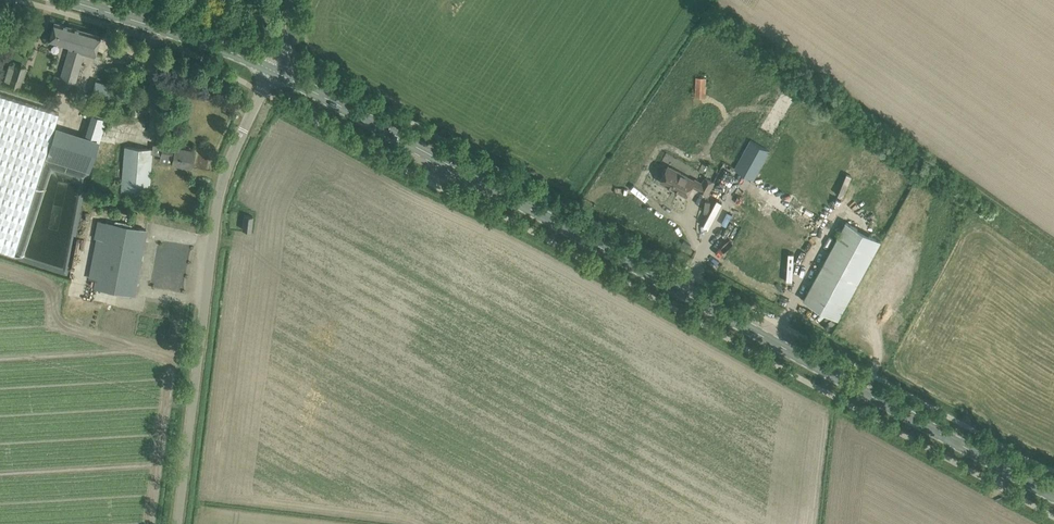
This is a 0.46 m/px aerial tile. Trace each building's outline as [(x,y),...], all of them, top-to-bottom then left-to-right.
[(49,39),(70,45),(61,77),(58,87),(73,91),(83,55),(86,56),(86,54),(94,56),(100,34),(55,21),(52,31),(49,39)] [(16,63),(16,64),(9,85),(21,89),(23,80),(18,79),(22,65),(16,63)] [(696,90),(706,91),(707,77),(696,77),(696,90)] [(96,80),(92,94),(113,100),(117,85),(96,80)] [(58,111),(0,93),(0,250),(14,254),(58,111)] [(48,150),(109,169),(116,148),(99,143),(98,147),(77,140),(76,143),(52,136),(48,150)] [(737,168),(756,178),(771,150),(752,140),(737,168)] [(151,148),(125,146),(121,193),(149,195),(152,153),(161,155),(174,157),(173,164),(191,167),(194,151),(175,148),(152,144),(151,148)] [(660,181),(687,195),(693,185),(699,189),(708,194),(714,181),(706,177),(703,182),(696,179),(695,180),(669,165),(660,181)] [(903,165),(896,179),(907,184),(914,170),(903,165)] [(732,200),(742,173),(737,171),(726,198),(732,200)] [(243,229),(251,230),(253,215),(244,214),(243,229)] [(147,229),(136,227),(107,221),(98,220),(95,238),(104,239),(94,287),(134,294),(147,229)] [(804,300),(839,318),(881,240),(847,221),(804,300)] [(808,253),(809,244),(799,242),(798,252),(808,253)] [(766,252),(764,260),(789,269),(792,261),(766,252)] [(847,316),(845,320),(870,331),(872,327),(847,316)]
